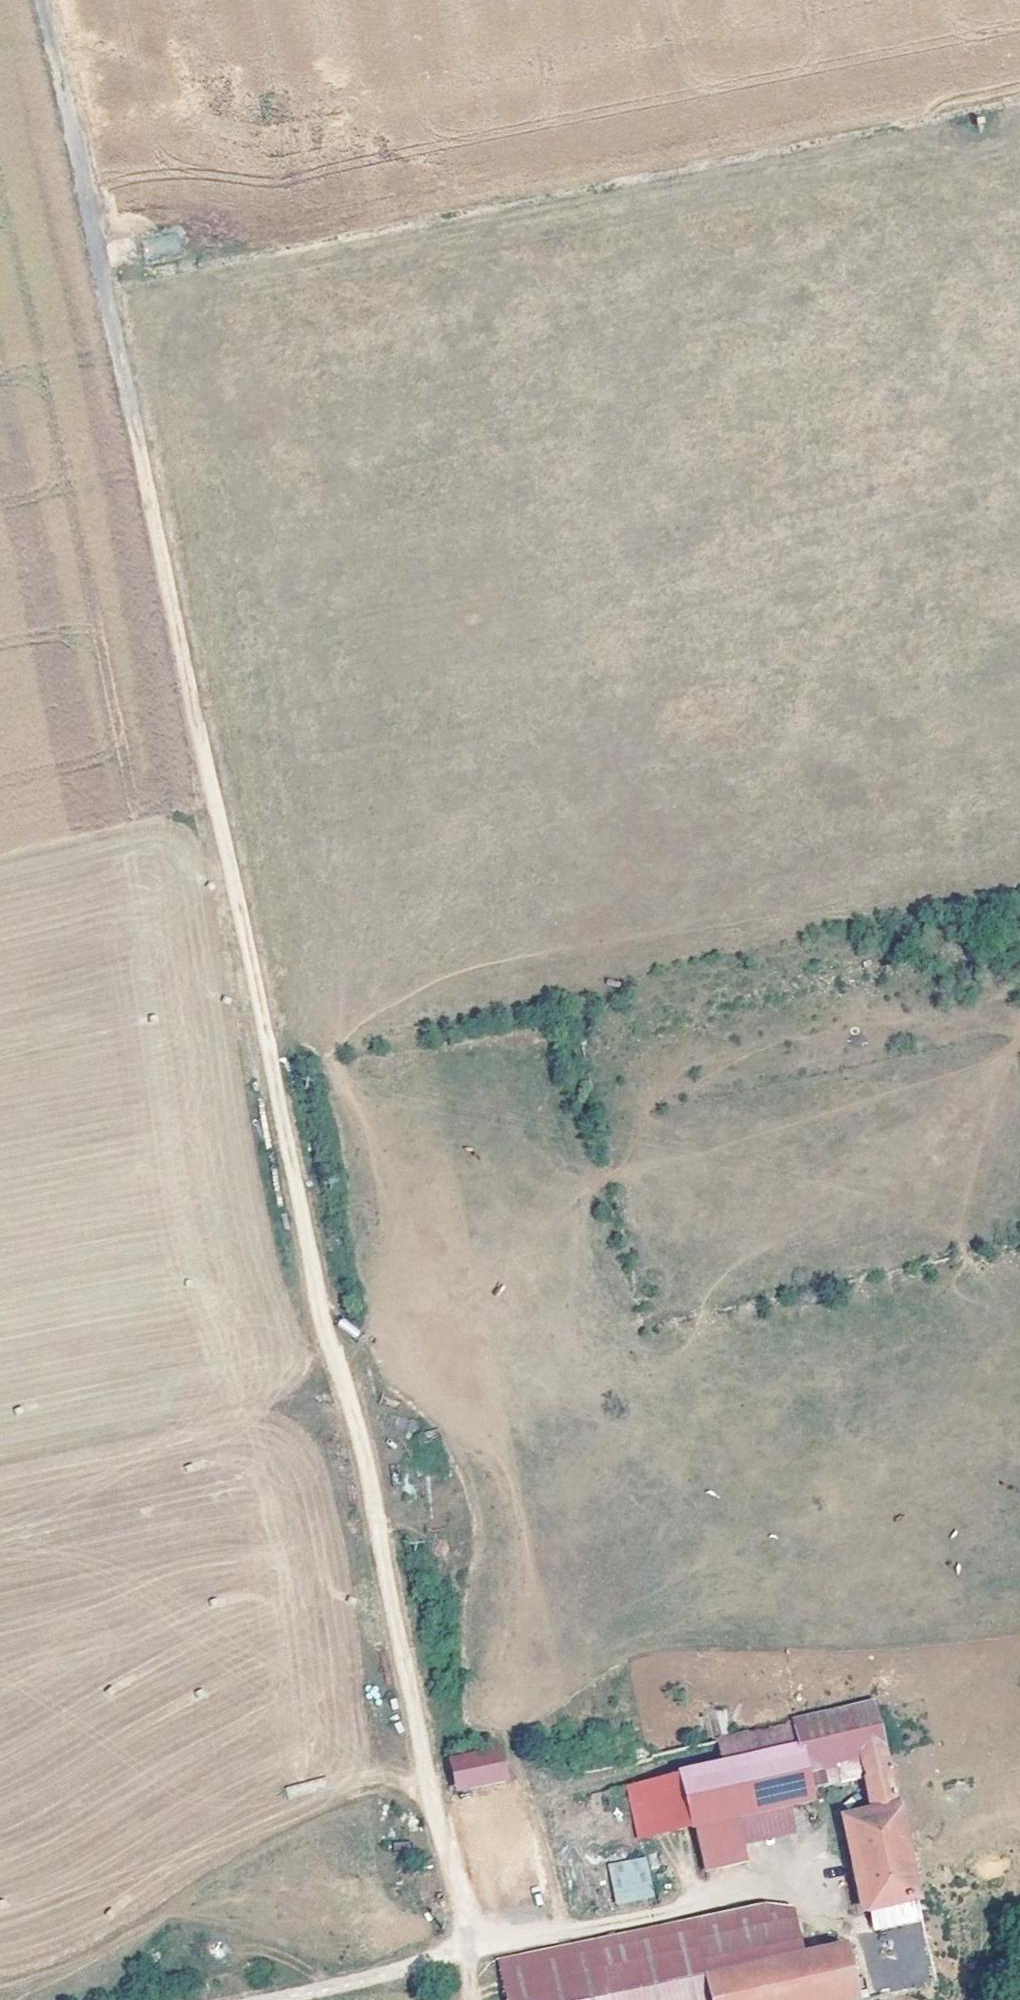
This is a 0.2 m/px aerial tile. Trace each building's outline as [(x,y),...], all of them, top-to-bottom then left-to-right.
[(839,1822),(858,1912),(908,1903),(865,1702),(784,1722),(790,1746),(713,1763),(706,1736),(639,1752),(644,1778),(616,1783),(626,1834),(800,1798),(798,1789),(853,1776),(863,1816),(839,1822)] [(783,1718),(706,1736),(713,1763),(790,1746),(784,1722),(783,1718)] [(500,1749),(451,1759),(458,1790),(506,1780),(506,1779),(500,1749)] [(641,1897),(633,1858),(599,1863),(607,1902),(641,1897)] [(796,1958),(790,1933),(690,1953),(683,1919),(487,1961),(496,1999),(700,1999),(697,1983),(696,1979),(796,1958)] [(849,1996),(838,1949),(796,1958),(696,1979),(697,1983),(700,1999),(831,1999),(849,1996)]
